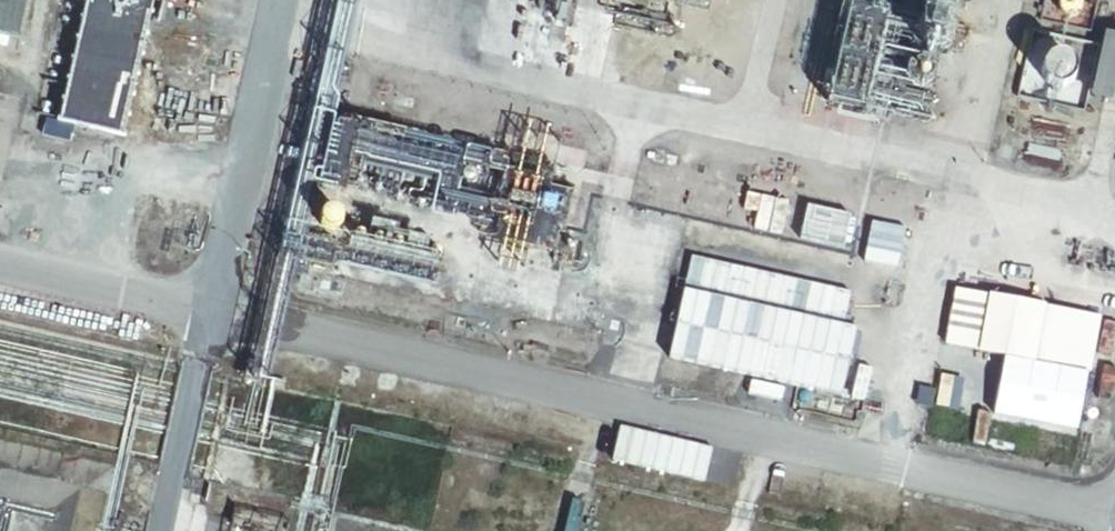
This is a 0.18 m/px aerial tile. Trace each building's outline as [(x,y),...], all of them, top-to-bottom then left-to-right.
[(28,0),(0,0),(0,31),(19,35),(28,0)] [(55,118),(121,133),(151,0),(82,0),(55,118)] [(1086,1),(1086,0),(1058,0),(1058,4),(1059,7),(1061,10),(1063,13),(1067,14),(1070,15),(1074,15),(1077,15),(1080,13),(1083,10),(1084,8),(1085,4),(1086,1)] [(1107,28),(1091,94),(1114,99),(1114,30),(1107,28)] [(231,505),(225,530),(287,530),(290,518),(231,505)]
